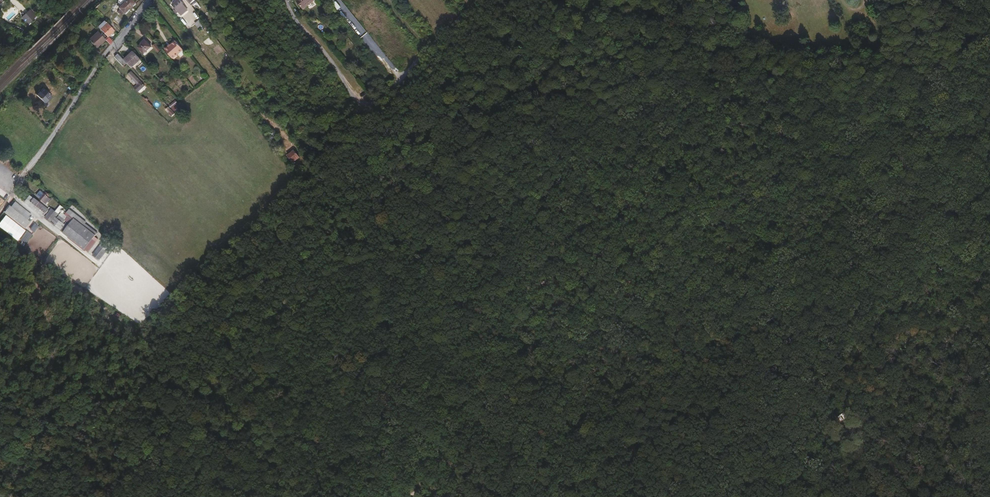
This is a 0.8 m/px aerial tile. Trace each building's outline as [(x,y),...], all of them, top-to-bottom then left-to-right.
[(133,2),(131,0),(125,0),(118,7),(123,12),(133,2)] [(182,4),(179,0),(176,0),(171,4),(175,9),(176,9),(180,15),(186,10),(181,5),(182,4)] [(317,5),(313,0),(308,0),(300,6),(306,14),(317,5)] [(26,25),(33,18),(27,11),(21,16),(23,17),(21,19),(26,25)] [(194,32),(204,23),(200,18),(190,27),(194,32)] [(107,36),(113,31),(106,23),(100,29),(107,36)] [(95,48),(104,39),(98,32),(88,40),(95,48)] [(143,53),(150,47),(144,40),(137,47),(143,53)] [(172,59),(183,50),(176,41),(165,50),(172,59)] [(158,54),(161,51),(155,42),(151,45),(158,54)] [(139,59),(132,51),(123,59),(126,62),(130,67),(139,59)] [(114,57),(122,66),(126,62),(123,59),(118,53),(114,57)] [(93,65),(98,59),(94,54),(88,59),(93,65)] [(134,82),(137,85),(140,82),(130,71),(127,74),(132,79),(134,82)] [(137,92),(143,86),(140,82),(137,85),(133,88),(137,92)] [(48,97),(50,94),(41,86),(34,94),(43,101),(47,96),(48,97)] [(292,162),(299,157),(293,150),(287,155),(292,162)] [(47,197),(49,195),(45,192),(39,199),(44,204),(49,199),(47,197)] [(38,202),(29,194),(28,195),(46,210),(47,209),(38,202)] [(45,212),(46,210),(28,195),(23,202),(30,207),(32,205),(34,206),(35,205),(45,212)] [(13,200),(4,212),(25,228),(30,221),(27,219),(31,214),(13,200)] [(34,206),(43,213),(45,212),(35,205),(34,206)] [(53,217),(57,212),(50,207),(47,211),(53,217)] [(49,222),(53,217),(47,211),(43,217),(49,222)] [(65,219),(68,216),(60,211),(55,217),(63,223),(65,219)] [(85,222),(86,221),(72,211),(69,214),(74,218),(96,234),(97,232),(85,222)] [(0,221),(0,227),(17,240),(25,230),(5,214),(0,221)] [(74,218),(69,214),(69,215),(68,216),(65,219),(67,221),(70,223),(74,218)] [(95,236),(96,234),(74,218),(70,223),(66,228),(87,246),(95,236)] [(84,249),(87,246),(66,228),(63,232),(84,249)] [(90,248),(97,238),(95,236),(87,246),(90,248)] [(100,257),(107,246),(101,241),(93,251),(100,257)] [(856,404),(838,416),(841,421),(860,409),(856,404)]
